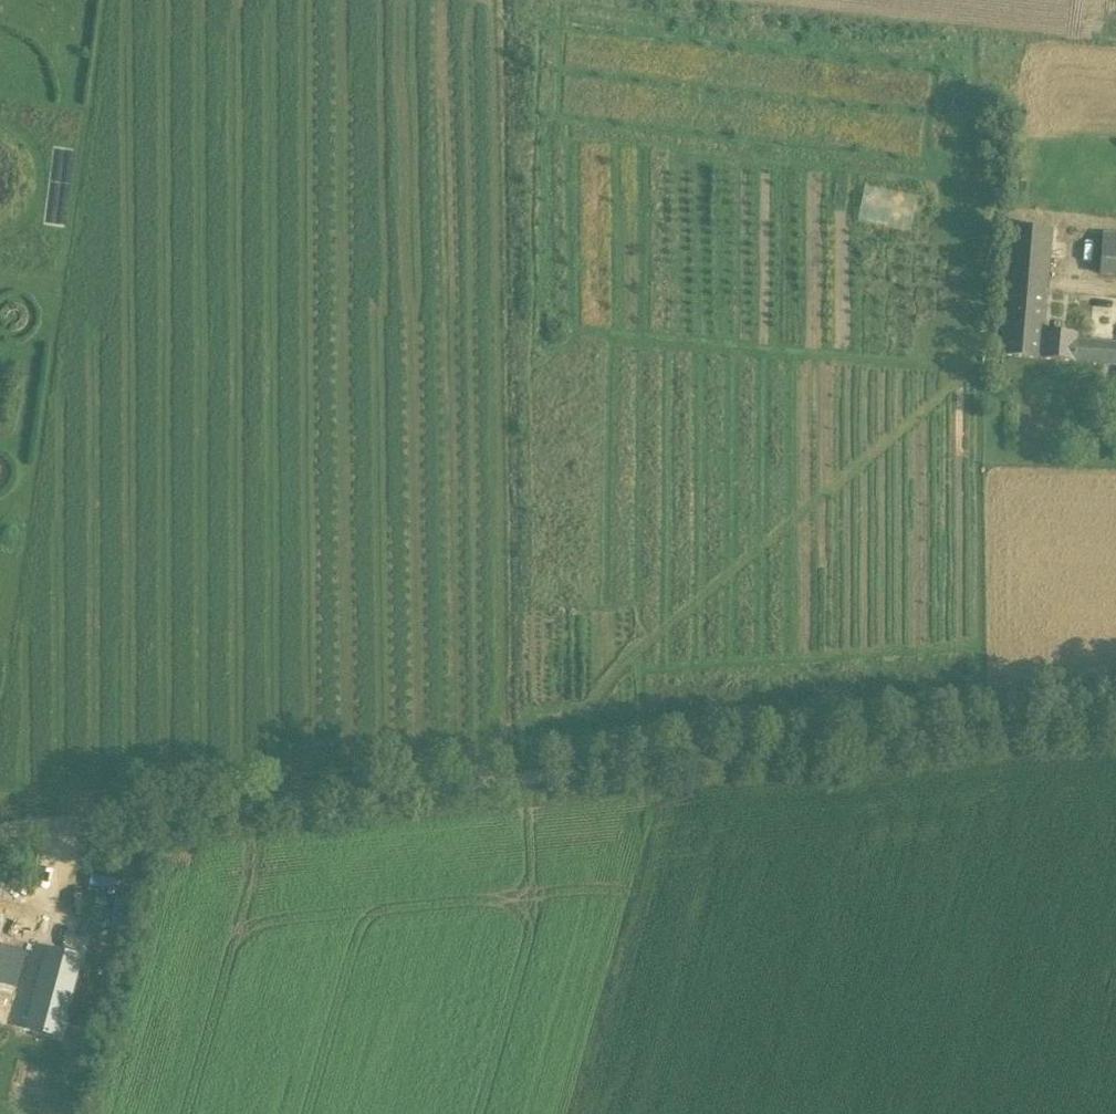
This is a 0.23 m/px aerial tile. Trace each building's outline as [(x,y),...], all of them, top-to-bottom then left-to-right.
[(1092,296),(1089,338),(1078,337),(1081,295),(1048,292),(1054,230),(1011,226),(1000,357),(1115,367),(1115,299),(1092,296)] [(1103,234),(1099,276),(1115,278),(1115,235),(1103,234)] [(47,948),(25,1029),(60,1038),(82,957),(47,948)]
